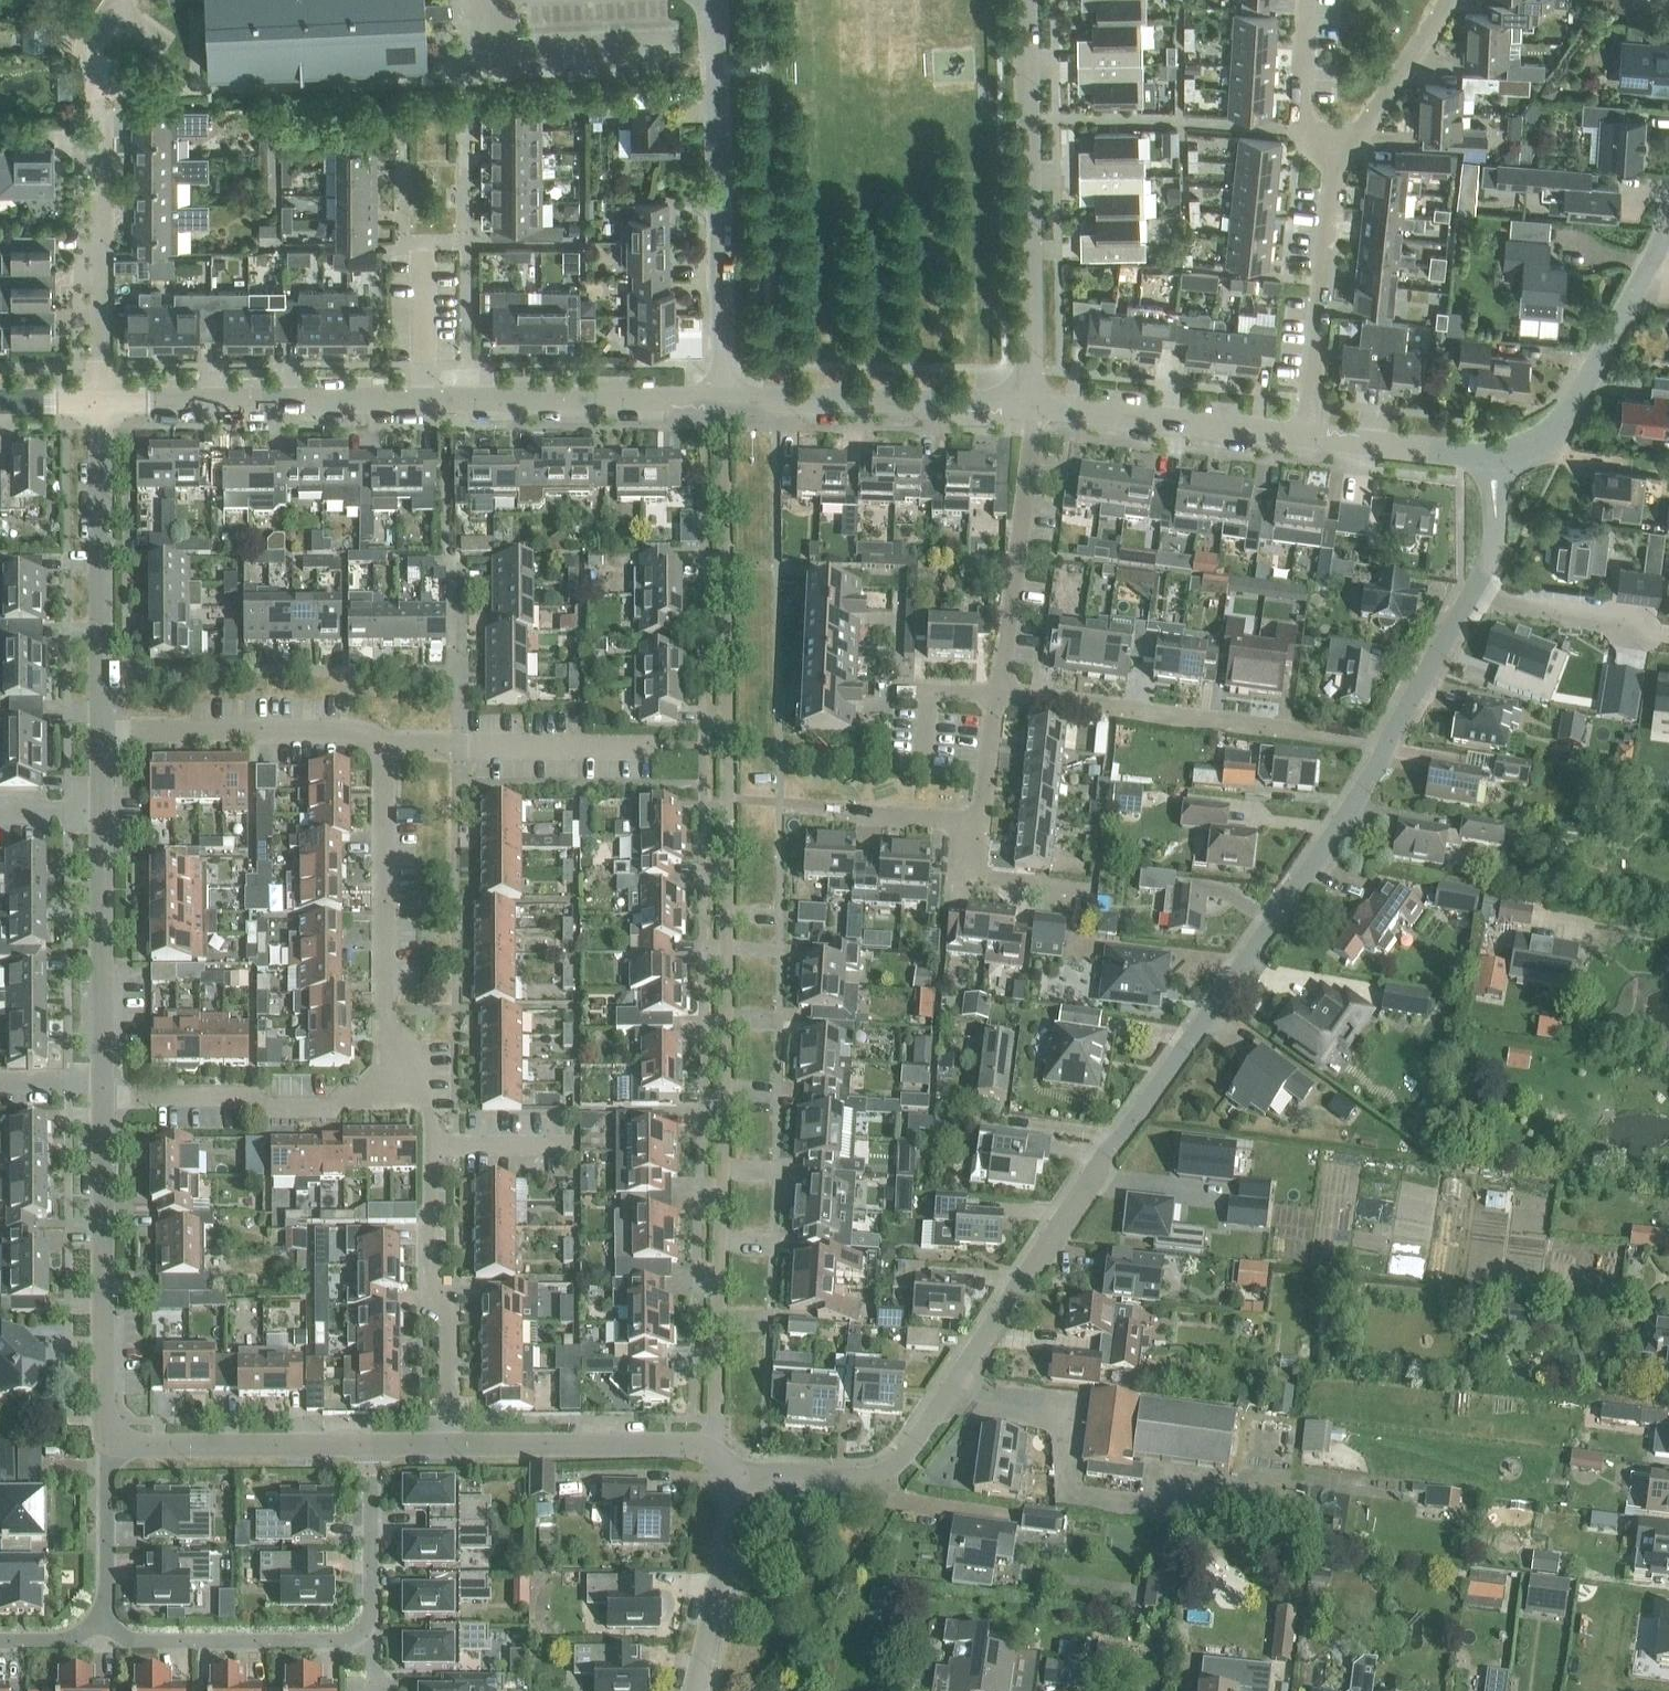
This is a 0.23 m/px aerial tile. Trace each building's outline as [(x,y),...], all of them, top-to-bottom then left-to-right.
[(6,0),(2,0),(0,2),(0,12),(3,15),(12,6),(6,0)] [(209,72),(427,62),(424,0),(206,0),(209,72)] [(1146,0),(1081,0),(1081,1),(1097,1),(1098,22),(1093,22),(1093,23),(1141,22),(1146,22),(1146,0)] [(1241,9),(1268,11),(1269,0),(1241,0),(1241,9)] [(1510,4),(1502,3),(1486,3),(1486,14),(1466,14),(1465,38),(1509,40),(1520,41),(1521,26),(1532,26),(1533,18),(1540,18),(1541,5),(1528,5),(1510,4)] [(1276,16),(1234,13),(1232,39),(1275,42),(1276,16)] [(1093,44),(1077,44),(1077,64),(1142,63),(1141,22),(1093,23),(1093,44)] [(1184,25),(1184,36),(1195,36),(1195,25),(1184,25)] [(1648,34),(1648,39),(1642,38),(1643,26),(1626,25),(1625,37),(1621,37),(1618,87),(1648,89),(1648,93),(1668,95),(1668,35),(1648,34)] [(1185,46),(1195,47),(1195,36),(1184,36),(1185,46)] [(1507,65),(1506,77),(1544,78),(1544,64),(1520,63),(1520,56),(1508,55),(1509,40),(1465,38),(1464,63),(1507,65)] [(1275,42),(1232,39),(1231,64),(1273,67),(1275,42)] [(1201,53),(1187,52),(1187,61),(1201,62),(1201,53)] [(1176,76),(1176,61),(1175,61),(1167,61),(1159,62),(1159,76),(1176,76)] [(1185,62),(1185,72),(1200,73),(1200,63),(1185,62)] [(1094,105),(1143,105),(1155,104),(1154,80),(1142,80),(1142,63),(1077,64),(1077,83),(1094,83),(1094,105)] [(1231,64),(1229,89),(1272,92),(1273,67),(1231,64)] [(140,78),(140,67),(129,68),(129,78),(140,78)] [(683,77),(682,68),(674,69),(674,77),(683,77)] [(1419,84),(1417,109),(1461,111),(1462,96),(1474,96),(1474,89),(1497,90),(1498,76),(1462,74),(1461,86),(1419,84)] [(1185,75),(1185,86),(1195,86),(1195,75),(1185,75)] [(1546,80),(1540,92),(1552,98),(1558,86),(1546,80)] [(1195,86),(1185,86),(1185,97),(1195,97),(1195,86)] [(1270,118),(1272,92),(1229,89),(1228,115),(1270,118)] [(1532,99),(1522,114),(1532,121),(1543,106),(1532,99)] [(1600,124),(1598,162),(1642,165),(1645,120),(1623,119),(1624,105),(1583,102),(1581,123),(1600,124)] [(481,162),(481,177),(481,191),(490,191),(490,210),(481,210),(481,225),(491,225),(491,238),(562,238),(562,225),(542,225),(541,104),(489,104),(489,115),(481,115),(481,143),(490,143),(490,162),(481,162)] [(634,126),(632,126),(632,154),(678,154),(678,125),(663,126),(662,106),(634,106),(634,126)] [(1445,146),(1459,147),(1485,148),(1486,134),(1472,133),(1472,126),(1461,126),(1461,111),(1417,109),(1416,133),(1422,133),(1421,145),(1445,146)] [(135,137),(133,137),(133,158),(136,158),(136,157),(178,157),(178,156),(178,133),(208,133),(208,110),(135,110),(135,137)] [(1177,130),(1166,130),(1166,142),(1177,142),(1177,130)] [(1095,156),(1079,156),(1079,176),(1144,175),(1144,158),(1137,158),(1137,133),(1095,134),(1095,156)] [(259,135),(260,156),(276,156),(275,135),(259,135)] [(1519,149),(1519,157),(1532,157),(1532,136),(1521,135),(1519,149)] [(1239,137),(1236,163),(1279,167),(1281,141),(1239,137)] [(4,181),(9,194),(22,194),(53,188),(53,146),(54,146),(54,144),(0,145),(0,181),(4,181)] [(376,145),(337,145),(337,170),(376,170),(376,145)] [(1198,146),(1188,146),(1188,157),(1198,157),(1198,146)] [(1507,148),(1505,160),(1519,161),(1519,157),(1519,149),(1507,148)] [(1394,165),(1368,162),(1366,186),(1405,191),(1418,192),(1421,167),(1447,169),(1448,153),(1415,152),(1395,151),(1394,165)] [(1448,153),(1447,169),(1455,169),(1457,154),(1448,153)] [(133,205),(136,205),(136,204),(178,204),(178,203),(190,203),(190,180),(209,180),(208,156),(178,156),(178,157),(136,157),(136,158),(136,184),(133,184),(133,205)] [(276,156),(260,156),(260,203),(276,203),(276,156)] [(282,169),(292,169),(292,156),(282,156),(282,169)] [(1199,168),(1198,157),(1188,157),(1188,168),(1199,168)] [(1234,188),(1276,192),(1279,167),(1236,163),(1234,188)] [(1497,163),(1496,185),(1542,188),(1541,195),(1549,195),(1547,210),(1567,212),(1616,216),(1618,186),(1596,184),(1597,171),(1571,169),(1497,163)] [(293,182),(292,169),(282,169),(282,182),(293,182)] [(337,194),(376,194),(376,170),(337,170),(337,194)] [(1144,216),(1144,175),(1079,176),(1079,195),(1096,195),(1096,216),(1144,216)] [(1167,202),(1181,202),(1180,186),(1167,187),(1167,202)] [(1403,214),(1405,191),(1366,186),(1363,210),(1403,214)] [(1234,188),(1231,213),(1273,217),(1276,192),(1234,188)] [(337,194),(337,218),(376,218),(376,194),(337,194)] [(1460,194),(1459,208),(1476,209),(1477,196),(1460,194)] [(1189,209),(1200,208),(1200,197),(1189,197),(1189,209)] [(580,201),(566,201),(566,208),(571,214),(579,214),(580,201)] [(621,218),(621,241),(668,241),(668,202),(634,203),(617,203),(617,218),(621,218)] [(133,231),(133,251),(178,251),(178,227),(209,227),(209,203),(190,203),(178,203),(178,204),(136,204),(136,205),(136,230),(133,231)] [(282,217),(293,217),(293,203),(282,203),(282,217)] [(1434,205),(1433,218),(1449,220),(1450,207),(1434,205)] [(1200,219),(1200,208),(1189,209),(1190,219),(1200,219)] [(1447,229),(1448,228),(1449,220),(1433,218),(1414,216),(1403,214),(1363,210),(1360,234),(1400,238),(1401,225),(1413,226),(1413,225),(1447,229)] [(1271,242),(1273,217),(1231,213),(1228,238),(1271,242)] [(1080,238),(1080,258),(1145,257),(1145,240),(1138,240),(1138,216),(1144,216),(1096,216),(1096,238),(1080,238)] [(293,230),(293,217),(282,217),(282,230),(293,230)] [(377,242),(376,218),(337,218),(337,242),(377,242)] [(260,243),(276,243),(276,223),(260,223),(260,243)] [(570,223),(570,233),(578,233),(579,223),(570,223)] [(51,271),(51,270),(51,259),(55,259),(55,233),(0,233),(0,250),(4,250),(4,270),(4,271),(51,271)] [(1360,234),(1358,258),(1397,262),(1398,261),(1414,262),(1416,250),(1399,249),(1400,238),(1360,234)] [(1268,268),(1271,242),(1228,238),(1226,264),(1268,268)] [(1507,239),(1504,265),(1524,267),(1520,311),(1559,315),(1561,296),(1564,266),(1545,265),(1547,243),(1507,239)] [(621,266),(634,266),(634,278),(668,278),(668,241),(621,241),(621,266)] [(505,258),(517,258),(517,248),(505,248),(505,258)] [(517,248),(517,258),(532,259),(532,248),(517,248)] [(288,264),(311,264),(311,250),(288,250),(288,264)] [(1170,260),(1176,263),(1181,260),(1181,253),(1175,250),(1170,253),(1170,260)] [(347,251),(333,251),(333,261),(347,261),(347,251)] [(348,251),(348,268),(376,268),(376,251),(348,251)] [(1192,263),(1192,252),(1182,252),(1182,264),(1192,263)] [(1428,274),(1444,276),(1447,255),(1431,253),(1428,274)] [(138,258),(137,275),(150,275),(150,268),(151,268),(151,258),(138,258)] [(165,258),(151,258),(151,268),(164,268),(165,258)] [(1358,258),(1355,281),(1395,286),(1397,262),(1358,258)] [(1136,277),(1137,262),(1121,263),(1119,276),(1136,277)] [(51,270),(51,271),(4,271),(4,270),(0,270),(0,287),(4,287),(4,307),(4,308),(51,308),(51,307),(51,296),(55,296),(55,270),(51,270)] [(1242,292),(1242,288),(1242,276),(1231,274),(1229,290),(1242,292)] [(1257,279),(1242,276),(1242,288),(1256,290),(1257,279)] [(668,278),(634,278),(634,290),(627,290),(627,315),(674,315),(674,290),(668,290),(668,278)] [(1263,281),(1262,289),(1279,291),(1280,282),(1266,281),(1263,281)] [(1392,310),(1395,286),(1355,281),(1353,306),(1367,307),(1366,319),(1384,321),(1391,322),(1392,310)] [(491,330),(493,330),(493,343),(517,343),(517,286),(480,286),(480,326),(491,326),(491,330)] [(517,343),(542,343),(542,303),(528,303),(528,296),(524,286),(517,286),(517,343)] [(151,291),(151,296),(151,344),(175,344),(174,304),(161,305),(161,291),(151,291)] [(199,338),(212,338),(211,291),(174,291),(174,304),(175,344),(199,344),(199,338)] [(248,291),(211,291),(212,338),(224,338),(224,344),(249,344),(249,319),(248,291)] [(286,338),(286,298),(286,291),(248,291),(249,319),(249,344),(274,344),(274,338),(286,338)] [(298,344),(323,344),(323,291),(299,291),(299,298),(286,298),(286,338),(298,338),(298,344)] [(347,291),(323,291),(323,344),(347,344),(347,291)] [(354,291),(347,291),(347,344),(372,344),(372,330),(373,330),(373,327),(377,326),(378,310),(372,310),(372,304),(357,304),(357,294),(354,291)] [(580,291),(542,291),(542,303),(542,343),(567,343),(567,337),(580,337),(580,325),(580,315),(580,303),(580,298),(580,291)] [(141,301),(141,305),(126,305),(126,310),(119,310),(121,327),(124,327),(124,331),(126,331),(126,344),(151,344),(151,296),(145,296),(141,301)] [(595,298),(580,298),(580,303),(580,315),(595,315),(595,298)] [(1101,298),(1101,301),(1073,298),(1073,334),(1087,336),(1085,349),(1110,351),(1114,313),(1115,300),(1101,298)] [(1126,314),(1114,313),(1110,351),(1134,354),(1138,315),(1139,305),(1127,304),(1126,314)] [(1139,305),(1138,315),(1134,354),(1158,356),(1159,343),(1173,345),(1176,311),(1162,310),(1163,308),(1139,305)] [(51,307),(51,308),(4,308),(4,307),(0,307),(0,324),(4,324),(4,343),(11,343),(11,345),(51,345),(51,333),(55,333),(55,307),(51,307)] [(1435,325),(1447,326),(1449,310),(1437,309),(1435,325)] [(1209,366),(1213,327),(1214,317),(1210,317),(1207,313),(1197,312),(1195,313),(1176,311),(1173,345),(1186,346),(1184,364),(1209,366)] [(595,315),(580,315),(580,325),(595,325),(595,315)] [(674,328),(674,315),(627,315),(627,340),(634,340),(634,353),(668,353),(668,340),(674,340),(674,338),(678,338),(678,328),(674,328)] [(1214,317),(1213,327),(1209,366),(1232,369),(1237,330),(1224,329),(1225,322),(1222,318),(1214,317)] [(1377,384),(1384,321),(1366,319),(1361,319),(1359,345),(1344,343),(1342,362),(1339,362),(1339,368),(1341,369),(1339,383),(1364,386),(1364,383),(1377,384)] [(1249,331),(1237,330),(1232,369),(1257,371),(1258,359),(1272,361),(1276,323),(1255,321),(1250,325),(1249,331)] [(1391,322),(1384,321),(1377,384),(1391,386),(1391,389),(1415,391),(1417,377),(1419,377),(1420,371),(1417,371),(1419,352),(1404,350),(1407,324),(1391,322)] [(1446,328),(1437,327),(1436,336),(1445,337),(1446,328)] [(1478,366),(1475,392),(1524,397),(1528,360),(1487,356),(1489,340),(1461,337),(1458,364),(1478,366)] [(1434,358),(1424,357),(1423,374),(1433,376),(1434,358)] [(1636,431),(1636,433),(1636,435),(1637,436),(1637,437),(1639,438),(1640,439),(1641,440),(1643,440),(1645,440),(1646,440),(1648,440),(1649,439),(1650,438),(1651,436),(1652,435),(1652,433),(1666,435),(1668,410),(1668,387),(1652,385),(1650,400),(1618,397),(1618,399),(1613,399),(1612,415),(1616,416),(1616,421),(1620,421),(1619,430),(1636,431)] [(567,449),(542,449),(542,455),(530,455),(530,489),(530,506),(540,506),(545,499),(545,495),(567,495),(567,449)] [(592,489),(605,489),(604,455),(592,455),(592,449),(567,449),(567,495),(592,495),(592,489)] [(174,502),(174,490),(174,450),(149,450),(149,464),(148,464),(148,468),(144,468),(143,484),(149,484),(149,490),(164,490),(164,498),(168,502),(174,502)] [(174,502),(175,502),(175,490),(211,490),(211,456),(199,456),(199,450),(174,450),(174,490),(174,502)] [(285,456),(286,490),(298,490),(298,496),(323,496),(323,450),(298,450),(298,456),(285,456)] [(360,511),(360,489),(360,455),(347,456),(347,450),(323,450),(323,496),(323,505),(344,505),(344,512),(360,511)] [(25,513),(25,500),(44,500),(44,451),(14,451),(14,472),(0,473),(0,513),(25,513)] [(617,501),(642,501),(641,454),(604,455),(605,489),(617,489),(617,501)] [(680,488),(680,454),(641,454),(642,501),(667,501),(666,488),(680,488)] [(798,454),(796,498),(821,499),(822,460),(810,460),(810,455),(798,454)] [(398,513),(398,502),(397,502),(397,455),(360,455),(360,489),(372,489),(372,502),(373,502),(373,513),(398,513)] [(397,455),(397,502),(398,502),(411,502),(411,513),(435,513),(435,455),(397,455)] [(455,455),(455,489),(455,508),(469,508),(469,501),(493,501),(493,455),(455,455)] [(493,501),(495,501),(515,501),(515,500),(519,500),(519,506),(530,506),(530,489),(530,455),(493,455),(493,501)] [(224,502),(249,502),(248,456),(211,456),(211,490),(224,490),(224,502)] [(248,456),(249,502),(249,512),(250,512),(254,515),(272,515),(278,509),(286,509),(286,490),(285,456),(248,456)] [(859,482),(859,474),(846,473),(846,456),(834,456),(834,461),(822,460),(821,499),(820,508),(857,510),(859,482)] [(872,465),(859,465),(859,474),(859,482),(857,510),(870,510),(870,505),(895,506),(897,457),(872,456),(872,465)] [(919,502),(932,503),(933,486),(933,475),(921,475),(921,458),(897,457),(895,506),(905,507),(905,506),(905,501),(919,502)] [(933,486),(932,503),(931,514),(944,514),(956,514),(956,502),(969,502),(971,458),(946,457),(945,487),(933,486)] [(969,502),(993,503),(993,516),(1006,517),(1007,489),(995,488),(996,459),(971,458),(969,502)] [(1079,485),(1066,483),(1062,511),(1075,512),(1077,504),(1101,507),(1106,468),(1081,465),(1079,485)] [(1130,471),(1106,468),(1101,507),(1107,508),(1106,516),(1123,518),(1124,510),(1130,471)] [(1643,498),(1644,498),(1646,475),(1595,469),(1592,494),(1593,494),(1592,509),(1611,511),(1619,512),(1619,516),(1641,519),(1643,498)] [(1151,495),(1154,474),(1130,471),(1124,510),(1123,518),(1147,522),(1160,524),(1164,503),(1164,496),(1151,495)] [(1197,536),(1198,536),(1205,479),(1180,476),(1176,505),(1164,503),(1160,524),(1160,531),(1184,534),(1197,536)] [(1205,479),(1198,536),(1208,538),(1210,524),(1223,526),(1229,482),(1226,482),(1227,479),(1225,477),(1217,476),(1214,478),(1214,480),(1205,479)] [(1244,551),(1257,553),(1259,544),(1259,542),(1262,517),(1249,515),(1253,486),(1229,482),(1223,526),(1221,539),(1245,542),(1245,543),(1244,551)] [(1262,515),(1262,517),(1259,542),(1272,544),(1296,547),(1298,534),(1303,490),(1279,487),(1275,516),(1262,515)] [(1303,490),(1298,534),(1296,547),(1320,551),(1315,589),(1328,591),(1333,552),(1337,525),(1324,523),(1328,494),(1303,490)] [(1392,518),(1390,534),(1389,545),(1393,550),(1410,553),(1415,549),(1417,538),(1431,540),(1435,507),(1395,501),(1394,503),(1385,501),(1383,517),(1392,518)] [(1366,539),(1370,511),(1339,506),(1336,535),(1366,539)] [(1551,557),(1551,561),(1554,562),(1553,568),(1557,573),(1572,574),(1577,571),(1578,565),(1588,566),(1605,568),(1606,554),(1609,532),(1591,530),(1591,531),(1560,527),(1555,527),(1553,542),(1553,547),(1551,557)] [(323,554),(322,540),(322,533),(311,533),(311,554),(323,554)] [(161,539),(149,539),(149,554),(174,554),(174,540),(174,538),(161,539)] [(493,538),(478,538),(478,553),(493,553),(493,538)] [(322,540),(323,554),(332,553),(332,540),(322,540)] [(398,553),(409,553),(409,546),(405,542),(398,541),(398,553)] [(198,542),(198,553),(212,553),(212,542),(198,542)] [(809,557),(819,557),(820,542),(810,542),(809,557)] [(893,544),(892,558),(899,558),(908,558),(911,559),(911,545),(893,544)] [(954,548),(954,560),(967,560),(967,548),(954,548)] [(1095,548),(1094,557),(1109,559),(1111,550),(1095,548)] [(1138,551),(1136,565),(1155,568),(1155,566),(1156,554),(1157,553),(1138,551)] [(256,562),(268,563),(268,552),(256,552),(256,562)] [(268,563),(284,563),(284,552),(268,552),(268,563)] [(348,563),(360,563),(373,563),(372,552),(349,552),(348,563)] [(387,552),(372,552),(373,563),(387,563),(387,552)] [(587,567),(603,567),(603,554),(587,554),(587,567)] [(1156,554),(1155,566),(1165,567),(1167,555),(1156,554)] [(862,556),(861,566),(870,567),(871,557),(862,556)] [(304,569),(316,569),(316,557),(304,558),(304,569)] [(331,557),(316,557),(316,569),(331,569),(331,557)] [(880,567),(880,557),(871,557),(870,567),(880,567)] [(889,567),(889,558),(880,557),(880,567),(889,567)] [(640,571),(634,571),(634,596),(680,596),(680,571),(674,571),(674,558),(640,558),(640,571)] [(898,568),(899,558),(892,558),(889,558),(889,567),(898,568)] [(907,568),(908,558),(899,558),(898,568),(907,568)] [(908,558),(907,568),(907,573),(917,573),(918,559),(911,559),(908,558)] [(1194,558),(1192,573),(1215,576),(1217,561),(1194,558)] [(0,573),(0,598),(44,597),(44,572),(36,573),(36,559),(9,559),(9,573),(0,573)] [(493,559),(493,584),(532,584),(532,559),(493,559)] [(189,560),(150,560),(150,585),(189,585),(189,560)] [(408,570),(420,570),(420,560),(408,560),(408,570)] [(435,560),(420,560),(420,570),(435,569),(435,560)] [(1117,569),(1103,567),(1102,577),(1116,579),(1117,569)] [(1268,582),(1270,569),(1256,567),(1254,580),(1268,582)] [(569,584),(580,584),(580,568),(569,569),(569,584)] [(1659,573),(1620,568),(1616,598),(1656,603),(1659,573)] [(1116,579),(1115,583),(1130,585),(1132,571),(1117,569),(1116,579)] [(917,573),(907,573),(907,582),(917,582),(917,573)] [(224,574),(224,585),(238,585),(238,574),(224,574)] [(1160,575),(1154,574),(1152,588),(1152,593),(1157,593),(1160,575)] [(1204,575),(1203,584),(1228,588),(1229,578),(1204,575)] [(1365,590),(1361,616),(1371,618),(1371,619),(1379,621),(1379,622),(1380,624),(1382,626),(1384,627),(1387,628),(1390,628),(1392,627),(1394,626),(1396,624),(1397,623),(1403,624),(1403,622),(1413,624),(1417,598),(1407,596),(1409,582),(1377,577),(1375,592),(1365,590)] [(1266,583),(1229,578),(1227,591),(1265,596),(1266,583)] [(917,582),(907,582),(906,591),(916,592),(917,582)] [(532,608),(532,584),(493,584),(493,608),(532,608)] [(580,584),(569,584),(569,596),(580,595),(580,584)] [(200,585),(189,585),(150,585),(150,609),(189,609),(200,609),(200,585)] [(238,594),(238,585),(224,585),(224,594),(238,594)] [(866,610),(858,610),(859,588),(808,586),(807,616),(865,619),(866,610)] [(1293,587),(1292,600),(1306,602),(1308,589),(1293,587)] [(268,603),(268,590),(259,590),(259,603),(244,603),(244,642),(269,642),(268,603)] [(916,592),(906,591),(906,601),(916,601),(916,592)] [(293,642),(317,642),(316,603),(317,593),(307,597),(307,603),(292,603),(293,642)] [(421,646),(445,646),(445,606),(431,606),(431,595),(420,595),(420,606),(421,646)] [(640,621),(640,634),(675,634),(675,621),(680,621),(680,596),(634,596),(634,621),(640,621)] [(0,636),(36,636),(36,622),(45,622),(44,597),(0,598),(0,636)] [(373,597),(364,597),(348,597),(348,607),(348,646),(373,646),(373,597)] [(385,597),(373,597),(373,646),(397,646),(397,607),(385,607),(385,597)] [(916,601),(906,601),(906,610),(915,610),(916,601)] [(269,642),(293,642),(292,603),(268,603),(269,642)] [(316,603),(317,642),(342,641),(341,603),(316,603)] [(397,646),(421,646),(420,606),(397,607),(397,646)] [(486,631),(486,632),(533,632),(532,608),(493,608),(493,631),(486,631)] [(150,633),(190,633),(202,633),(202,625),(200,622),(190,621),(189,609),(150,609),(150,633)] [(915,610),(906,610),(905,619),(915,620),(915,611),(915,610)] [(951,657),(976,659),(977,637),(989,638),(991,610),(977,610),(977,623),(953,622),(951,657)] [(914,638),(914,639),(927,640),(926,656),(951,657),(953,622),(928,621),(929,612),(915,611),(915,620),(915,629),(914,638)] [(1054,670),(1078,674),(1084,630),(1060,627),(1062,613),(1049,612),(1045,639),(1058,641),(1054,670)] [(865,627),(865,619),(807,616),(806,646),(856,648),(857,626),(865,627)] [(575,617),(575,631),(587,631),(587,617),(575,617)] [(1078,674),(1102,677),(1110,620),(1099,618),(1097,632),(1084,630),(1078,674)] [(915,620),(905,619),(905,628),(915,629),(915,620)] [(1230,659),(1226,689),(1252,692),(1258,649),(1241,646),(1244,621),(1228,619),(1223,658),(1230,659)] [(1110,620),(1102,677),(1127,680),(1130,659),(1142,660),(1147,625),(1110,620)] [(224,621),(224,633),(237,633),(237,621),(224,621)] [(1184,630),(1147,625),(1142,660),(1155,662),(1153,679),(1177,682),(1184,634),(1184,630)] [(1258,649),(1252,692),(1280,696),(1284,666),(1291,667),(1297,628),(1278,626),(1275,651),(1258,649)] [(915,629),(905,628),(904,638),(914,638),(915,629)] [(1501,675),(1497,673),(1493,684),(1543,703),(1550,683),(1541,679),(1552,650),(1529,642),(1530,640),(1516,634),(1515,637),(1498,630),(1486,662),(1503,668),(1501,675)] [(587,643),(587,631),(575,631),(575,642),(587,643)] [(533,633),(533,632),(486,632),(486,656),(526,655),(526,633),(533,633)] [(202,658),(202,633),(190,633),(150,633),(150,658),(202,658)] [(237,642),(237,633),(224,633),(224,642),(237,642)] [(1221,639),(1208,637),(1184,634),(1177,682),(1201,686),(1204,665),(1217,666),(1221,639)] [(0,636),(0,645),(9,645),(9,650),(0,650),(0,674),(45,674),(45,649),(36,649),(36,636),(0,636)] [(914,638),(904,638),(904,647),(914,647),(914,639),(914,638)] [(607,640),(589,640),(589,653),(607,653),(607,640)] [(1325,676),(1344,678),(1341,701),(1367,705),(1371,680),(1379,681),(1382,663),(1368,661),(1370,647),(1358,645),(1330,641),(1325,676)] [(641,659),(634,660),(634,684),(681,684),(680,659),(675,659),(675,646),(641,646),(641,659)] [(855,676),(856,648),(806,646),(804,673),(855,676)] [(914,647),(904,647),(903,656),(913,657),(914,647)] [(526,679),(526,655),(486,656),(486,680),(526,679)] [(556,679),(569,679),(580,679),(580,666),(556,666),(556,679)] [(1608,672),(1606,687),(1620,689),(1615,718),(1634,721),(1641,678),(1608,672)] [(854,697),(855,676),(804,673),(803,703),(861,706),(862,698),(854,697)] [(45,674),(0,674),(0,699),(9,699),(9,713),(36,713),(36,699),(45,699),(45,674)] [(1657,678),(1657,680),(1660,680),(1655,721),(1668,723),(1668,680),(1657,678)] [(526,704),(526,679),(486,680),(486,704),(526,704)] [(580,693),(580,679),(569,679),(569,693),(580,693)] [(681,709),(681,684),(634,684),(634,709),(641,709),(641,723),(675,722),(675,709),(681,709)] [(1455,719),(1451,742),(1505,751),(1508,736),(1511,736),(1512,729),(1518,730),(1520,716),(1514,715),(1516,707),(1468,698),(1465,712),(1463,711),(1461,720),(1455,719)] [(861,706),(803,703),(801,734),(852,736),(853,714),(861,714),(861,706)] [(0,726),(0,751),(45,751),(45,726),(37,726),(36,713),(9,713),(9,726),(0,726)] [(1580,744),(1584,720),(1562,716),(1558,740),(1580,744)] [(1027,748),(1063,751),(1065,727),(1030,723),(1027,748)] [(1095,741),(1094,755),(1104,757),(1106,742),(1095,741)] [(1025,771),(1060,775),(1063,751),(1027,748),(1025,771)] [(1265,785),(1272,785),(1313,790),(1317,754),(1262,749),(1259,777),(1265,785)] [(45,751),(0,751),(0,790),(37,790),(37,776),(45,776),(45,751)] [(1494,774),(1432,764),(1426,799),(1473,806),(1476,784),(1492,787),(1493,781),(1526,787),(1529,766),(1496,761),(1494,774)] [(176,802),(175,802),(175,762),(150,762),(150,803),(164,803),(164,816),(176,816),(176,802)] [(199,762),(175,762),(175,802),(176,802),(199,802),(199,762)] [(223,802),(223,762),(199,762),(199,802),(223,802)] [(247,802),(247,762),(223,762),(223,802),(247,802)] [(256,767),(256,792),(275,792),(275,791),(276,791),(276,767),(256,767)] [(349,767),(309,767),(309,792),(349,792),(349,767)] [(1089,767),(1088,776),(1100,776),(1100,767),(1089,767)] [(1222,787),(1253,790),(1255,771),(1223,768),(1222,787)] [(1025,771),(1022,795),(1058,799),(1060,775),(1025,771)] [(1143,791),(1115,788),(1112,815),(1140,818),(1143,791)] [(1096,790),(1095,801),(1099,801),(1107,802),(1109,791),(1100,790),(1096,790)] [(275,816),(275,792),(256,792),(257,816),(275,816)] [(349,792),(309,792),(299,792),(299,804),(309,804),(309,816),(349,816),(349,792)] [(1055,823),(1058,799),(1022,795),(1019,819),(1055,823)] [(482,801),(482,826),(521,825),(521,801),(482,801)] [(674,814),(674,801),(630,801),(630,815),(630,839),(680,839),(680,814),(674,814)] [(1106,821),(1108,804),(1091,802),(1089,819),(1106,821)] [(1207,867),(1251,872),(1255,834),(1226,831),(1228,808),(1184,803),(1181,827),(1211,830),(1207,867)] [(564,812),(564,823),(573,823),(573,812),(564,812)] [(298,827),(298,839),(309,839),(309,840),(340,840),(349,840),(349,816),(309,816),(309,827),(298,827)] [(579,823),(579,839),(592,839),(592,819),(579,819),(579,823)] [(1052,846),(1055,823),(1019,819),(1017,842),(1052,846)] [(1460,834),(1400,824),(1394,858),(1441,866),(1444,847),(1458,850),(1459,841),(1501,848),(1505,826),(1463,819),(1460,834)] [(1578,835),(1581,821),(1572,820),(1566,825),(1564,833),(1578,835)] [(573,834),(573,823),(564,823),(564,834),(573,834)] [(573,849),(573,834),(564,834),(564,837),(561,837),(561,840),(557,838),(521,838),(521,825),(482,826),(482,849),(521,849),(573,849)] [(257,828),(257,839),(266,839),(266,828),(257,828)] [(831,836),(806,834),(803,878),(828,880),(831,836)] [(1086,835),(1085,847),(1095,848),(1096,837),(1086,835)] [(854,867),(856,837),(831,836),(828,880),(827,891),(834,894),(851,895),(851,903),(864,904),(866,872),(867,868),(854,867)] [(212,849),(223,849),(223,839),(212,839),(212,849)] [(223,849),(235,850),(234,840),(223,839),(223,849)] [(257,839),(257,864),(266,864),(266,839),(257,839)] [(290,851),(300,851),(300,864),(341,864),(340,840),(309,840),(309,839),(298,839),(290,839),(290,851)] [(635,877),(662,877),(669,877),(669,863),(680,863),(680,839),(630,839),(630,851),(630,877),(635,877)] [(1050,871),(1052,846),(1017,842),(1014,867),(1050,871)] [(866,872),(864,904),(888,906),(902,907),(902,901),(903,889),(905,845),(881,843),(879,873),(866,872)] [(1119,845),(1108,844),(1107,860),(1117,861),(1119,845)] [(905,845),(903,889),(902,901),(926,903),(925,917),(938,918),(941,877),(928,876),(930,847),(905,845)] [(1095,848),(1085,847),(1083,859),(1094,860),(1095,848)] [(165,858),(175,858),(175,849),(165,848),(165,858)] [(200,858),(200,849),(175,849),(175,858),(200,858)] [(482,849),(482,873),(521,873),(521,849),(482,849)] [(45,876),(45,852),(42,852),(41,850),(27,850),(27,852),(6,852),(6,866),(0,866),(0,877),(45,876)] [(564,860),(564,871),(573,871),(573,860),(564,860)] [(151,889),(191,888),(203,888),(203,864),(151,864),(151,889)] [(257,887),(266,887),(266,864),(257,864),(257,876),(257,887)] [(300,887),(341,887),(341,864),(300,864),(300,886),(300,887)] [(1171,915),(1169,931),(1202,935),(1204,917),(1201,917),(1201,911),(1204,912),(1206,895),(1174,892),(1176,874),(1141,870),(1139,890),(1161,892),(1161,891),(1167,892),(1164,915),(1171,915)] [(573,882),(573,871),(564,871),(564,882),(573,882)] [(521,898),(521,873),(482,873),(482,898),(521,898)] [(45,876),(0,877),(0,887),(6,887),(6,900),(46,900),(45,876)] [(246,887),(257,887),(257,876),(246,876),(246,887)] [(662,877),(635,877),(630,877),(615,877),(615,891),(642,891),(642,915),(681,915),(681,890),(662,890),(662,877)] [(1356,928),(1351,936),(1346,933),(1334,951),(1352,963),(1364,947),(1373,953),(1375,950),(1384,954),(1394,940),(1388,933),(1398,918),(1411,927),(1422,910),(1384,883),(1372,899),(1375,901),(1370,909),(1365,906),(1363,910),(1358,907),(1350,919),(1354,922),(1352,925),(1356,928)] [(1439,885),(1435,907),(1475,914),(1479,893),(1439,885)] [(295,912),(300,912),(341,912),(341,887),(300,887),(300,886),(288,886),(288,896),(295,896),(295,912)] [(257,910),(257,887),(246,887),(246,910),(257,910)] [(266,910),(266,887),(257,887),(257,910),(266,910)] [(151,912),(191,912),(203,912),(203,888),(191,888),(151,889),(151,912)] [(1099,914),(1109,915),(1111,899),(1098,898),(1097,913),(1099,914)] [(6,914),(0,914),(0,924),(46,924),(46,900),(6,900),(6,914)] [(1500,902),(1496,922),(1499,922),(1529,928),(1532,908),(1503,903),(1500,902)] [(799,905),(797,923),(825,925),(826,907),(799,905)] [(949,911),(944,953),(984,958),(983,964),(985,964),(987,948),(992,909),(968,906),(967,913),(949,911)] [(475,907),(475,931),(514,931),(514,907),(475,907)] [(848,908),(847,917),(862,918),(862,908),(848,908)] [(992,909),(987,948),(985,964),(1022,969),(1027,929),(1014,927),(1016,912),(992,909)] [(151,936),(191,936),(207,936),(216,936),(216,912),(203,912),(191,912),(151,912),(151,936)] [(630,939),(630,953),(635,953),(663,953),(667,953),(667,939),(681,939),(681,915),(642,915),(642,925),(631,925),(631,939),(630,939)] [(1033,942),(1064,946),(1068,919),(1037,915),(1033,942)] [(564,919),(564,930),(572,930),(572,919),(564,919)] [(300,921),(300,946),(341,945),(341,921),(300,921)] [(257,924),(257,936),(257,946),(258,946),(267,946),(267,922),(257,922),(257,924)] [(46,924),(0,924),(0,935),(6,935),(6,949),(46,949),(46,924)] [(247,924),(247,936),(257,936),(257,924),(247,924)] [(800,937),(811,938),(812,927),(801,926),(800,937)] [(572,940),(572,930),(564,930),(564,940),(572,940)] [(514,955),(514,931),(475,931),(475,955),(514,955)] [(864,934),(863,949),(875,949),(876,935),(864,934)] [(151,961),(207,960),(207,936),(191,936),(151,936),(151,961)] [(247,936),(247,946),(257,946),(257,936),(247,936)] [(1517,936),(1510,978),(1569,990),(1577,947),(1517,936)] [(341,945),(300,946),(290,946),(290,969),(300,969),(341,969),(341,945)] [(267,960),(267,946),(258,946),(258,960),(267,960)] [(800,983),(844,986),(857,987),(859,949),(826,947),(816,946),(815,960),(801,959),(800,983)] [(1160,995),(1164,995),(1168,958),(1107,951),(1104,974),(1102,974),(1101,975),(1109,976),(1106,1000),(1138,1003),(1138,1006),(1155,1008),(1155,1005),(1159,1006),(1160,995)] [(663,953),(635,953),(630,953),(630,991),(642,991),(681,991),(681,983),(686,981),(686,969),(681,968),(681,966),(667,966),(667,953),(663,953)] [(514,979),(514,955),(475,955),(475,979),(514,979)] [(1482,961),(1475,998),(1482,999),(1484,993),(1503,996),(1508,965),(1482,961)] [(564,964),(564,975),(573,975),(573,964),(564,964)] [(204,965),(176,965),(176,980),(200,980),(200,974),(204,974),(204,965)] [(175,983),(175,966),(151,966),(151,983),(175,983)] [(341,969),(300,969),(290,969),(290,994),(294,994),(309,994),(309,993),(341,993),(341,969)] [(6,985),(0,985),(0,995),(46,995),(46,970),(6,970),(6,985)] [(917,990),(929,992),(932,972),(920,970),(917,990)] [(213,983),(224,983),(224,973),(213,973),(213,983)] [(224,983),(235,983),(235,973),(224,973),(224,983)] [(573,986),(573,975),(564,975),(564,986),(573,986)] [(1318,977),(1307,992),(1312,996),(1309,1001),(1296,991),(1278,1016),(1298,1030),(1293,1037),(1318,1055),(1336,1031),(1333,1029),(1342,1017),(1352,1024),(1368,1002),(1341,983),(1336,990),(1318,977)] [(514,1003),(514,979),(475,979),(475,1003),(514,1003)] [(257,981),(257,993),(267,993),(267,982),(257,981)] [(855,1015),(856,1002),(857,987),(844,986),(800,983),(798,1007),(822,1009),(821,1022),(824,1022),(854,1024),(853,1025),(855,1025),(867,1026),(868,1016),(855,1015)] [(1383,1010),(1426,1018),(1430,995),(1386,988),(1383,1010)] [(681,999),(681,991),(642,991),(642,1015),(635,1015),(635,1029),(663,1029),(663,1015),(681,1015),(681,1014),(686,1012),(686,1000),(681,999)] [(267,993),(257,993),(257,1003),(267,1003),(267,993)] [(309,993),(309,994),(294,994),(294,1017),(309,1017),(350,1017),(349,993),(341,993),(309,993)] [(916,993),(915,1019),(933,1020),(934,994),(916,993)] [(0,995),(0,1005),(6,1005),(6,1019),(46,1019),(46,995),(0,995)] [(961,1014),(988,1017),(990,998),(964,995),(961,1014)] [(1050,1043),(1045,1083),(1098,1090),(1106,1033),(1105,1033),(1099,1033),(1101,1014),(1060,1008),(1058,1026),(1056,1026),(1053,1044),(1050,1043)] [(482,1012),(482,1037),(521,1037),(521,1012),(482,1012)] [(176,1066),(176,1026),(176,1014),(165,1014),(165,1026),(151,1026),(151,1066),(176,1066)] [(176,1066),(200,1066),(200,1014),(176,1014),(176,1026),(176,1066)] [(224,1014),(200,1014),(200,1066),(224,1066),(224,1026),(224,1014)] [(309,1041),(350,1041),(350,1017),(309,1017),(309,1041)] [(6,1032),(0,1032),(0,1043),(46,1042),(46,1019),(6,1019),(6,1032)] [(1558,1023),(1538,1020),(1535,1038),(1555,1041),(1558,1023)] [(852,1047),(853,1025),(854,1024),(824,1022),(824,1035),(800,1033),(798,1058),(838,1061),(839,1046),(852,1047)] [(564,1024),(564,1035),(573,1035),(573,1024),(564,1024)] [(248,1026),(224,1026),(224,1066),(248,1066),(248,1026)] [(642,1043),(642,1067),(681,1067),(681,1042),(663,1042),(663,1029),(635,1029),(635,1043),(642,1043)] [(258,1030),(258,1041),(266,1041),(266,1030),(258,1030)] [(573,1045),(573,1035),(564,1035),(564,1045),(573,1045)] [(521,1061),(521,1037),(482,1037),(482,1061),(521,1061)] [(1006,1101),(1013,1041),(985,1037),(978,1098),(1006,1101)] [(930,1040),(917,1039),(915,1066),(929,1067),(930,1040)] [(350,1066),(350,1041),(309,1041),(310,1066),(350,1066)] [(0,1043),(0,1053),(6,1053),(6,1068),(28,1068),(28,1069),(42,1069),(42,1067),(46,1067),(46,1042),(0,1043)] [(1510,1047),(1506,1064),(1529,1067),(1531,1051),(1510,1047)] [(1249,1105),(1264,1116),(1284,1089),(1302,1102),(1312,1087),(1262,1051),(1228,1098),(1245,1110),(1249,1105)] [(938,1054),(936,1079),(946,1079),(948,1055),(938,1054)] [(257,1055),(257,1066),(266,1066),(266,1055),(257,1055)] [(851,1061),(838,1061),(798,1058),(796,1083),(820,1085),(819,1098),(826,1098),(848,1100),(848,1099),(850,1077),(851,1061)] [(521,1084),(521,1061),(482,1061),(482,1085),(521,1084)] [(658,1105),(658,1091),(681,1091),(681,1067),(642,1067),(642,1075),(631,1075),(630,1095),(631,1105),(658,1105)] [(928,1069),(901,1067),(900,1087),(926,1088),(928,1069)] [(564,1071),(564,1082),(573,1082),(573,1071),(564,1071)] [(573,1093),(573,1082),(564,1082),(564,1093),(573,1093)] [(521,1109),(521,1084),(482,1085),(482,1109),(521,1109)] [(1339,1092),(1328,1107),(1346,1121),(1357,1106),(1339,1092)] [(901,1097),(901,1108),(914,1109),(915,1098),(901,1097)] [(796,1133),(841,1136),(854,1137),(856,1114),(865,1115),(865,1101),(848,1099),(848,1100),(826,1098),(825,1111),(798,1109),(796,1133)] [(928,1098),(915,1098),(914,1109),(927,1110),(928,1098)] [(649,1114),(615,1114),(615,1152),(632,1152),(673,1152),(673,1146),(677,1146),(677,1127),(649,1128),(649,1114)] [(907,1142),(915,1142),(918,1142),(919,1131),(920,1117),(908,1116),(907,1142)] [(42,1119),(28,1119),(28,1121),(7,1121),(7,1134),(0,1134),(0,1146),(46,1145),(46,1120),(42,1120),(42,1119)] [(980,1129),(976,1157),(973,1157),(970,1179),(988,1181),(988,1183),(1034,1189),(1036,1172),(1041,1173),(1044,1155),(1025,1153),(1028,1135),(980,1129)] [(344,1171),(368,1171),(368,1132),(343,1132),(343,1141),(344,1141),(344,1171)] [(368,1132),(368,1171),(391,1171),(391,1132),(368,1132)] [(391,1132),(391,1171),(416,1171),(416,1132),(391,1132)] [(853,1159),(853,1151),(854,1137),(841,1136),(796,1133),(795,1158),(822,1160),(821,1173),(855,1175),(864,1176),(865,1159),(853,1159)] [(1179,1149),(1175,1148),(1173,1166),(1177,1166),(1177,1170),(1229,1177),(1234,1141),(1181,1134),(1179,1149)] [(157,1139),(157,1153),(152,1153),(152,1177),(198,1177),(198,1152),(191,1152),(191,1139),(157,1139)] [(271,1141),(271,1180),(296,1180),(296,1141),(271,1141)] [(296,1141),(296,1180),(296,1194),(307,1194),(307,1186),(320,1186),(320,1180),(320,1141),(296,1141)] [(344,1141),(343,1141),(320,1141),(320,1180),(344,1180),(344,1171),(344,1141)] [(0,1146),(0,1156),(7,1156),(7,1169),(46,1169),(46,1145),(0,1146)] [(632,1152),(615,1152),(615,1195),(621,1195),(624,1195),(649,1195),(665,1195),(665,1177),(670,1177),(677,1177),(677,1158),(673,1158),(673,1152),(632,1152)] [(263,1176),(263,1165),(245,1165),(245,1176),(263,1176)] [(914,1179),(915,1165),(897,1165),(897,1178),(914,1179)] [(0,1183),(0,1193),(47,1193),(46,1169),(7,1169),(7,1183),(0,1183)] [(795,1208),(835,1211),(852,1212),(855,1175),(821,1173),(821,1185),(796,1183),(795,1208)] [(158,1202),(158,1215),(192,1214),(192,1202),(198,1202),(198,1177),(152,1177),(152,1202),(158,1202)] [(895,1197),(911,1197),(912,1180),(896,1179),(895,1197)] [(515,1180),(476,1180),(476,1204),(515,1204),(515,1180)] [(1271,1185),(1240,1182),(1238,1197),(1269,1201),(1271,1185)] [(0,1193),(0,1204),(7,1204),(7,1218),(8,1218),(8,1228),(34,1228),(34,1218),(47,1218),(47,1193),(0,1193)] [(564,1193),(564,1204),(573,1204),(573,1193),(564,1193)] [(1200,1249),(1203,1227),(1168,1223),(1171,1198),(1131,1194),(1130,1207),(1125,1206),(1122,1231),(1153,1234),(1152,1243),(1200,1249)] [(621,1213),(615,1213),(615,1237),(633,1237),(673,1237),(673,1231),(677,1231),(677,1213),(670,1213),(663,1213),(649,1213),(649,1195),(624,1195),(621,1195),(621,1213)] [(965,1197),(937,1195),(934,1248),(958,1249),(958,1244),(1000,1247),(1002,1214),(964,1212),(965,1197)] [(1229,1199),(1228,1212),(1239,1214),(1237,1226),(1266,1230),(1269,1204),(1229,1199)] [(515,1228),(515,1204),(476,1204),(476,1228),(515,1228)] [(573,1215),(573,1204),(564,1204),(564,1215),(573,1215)] [(393,1220),(393,1211),(393,1205),(369,1205),(369,1220),(393,1220)] [(416,1205),(393,1205),(393,1211),(393,1220),(403,1220),(416,1220),(416,1205)] [(816,1247),(849,1250),(850,1237),(852,1212),(835,1211),(795,1208),(793,1233),(817,1235),(817,1236),(816,1247)] [(287,1221),(296,1221),(296,1211),(287,1212),(287,1221)] [(296,1221),(320,1221),(320,1211),(296,1211),(296,1221)] [(344,1211),(320,1211),(320,1221),(344,1220),(344,1211)] [(355,1211),(344,1211),(344,1220),(356,1220),(355,1211)] [(213,1214),(192,1214),(158,1215),(158,1251),(204,1250),(204,1228),(213,1228),(213,1214)] [(528,1215),(528,1228),(540,1228),(540,1220),(535,1215),(528,1215)] [(515,1252),(515,1228),(476,1228),(476,1252),(515,1252)] [(1632,1228),(1630,1246),(1653,1249),(1655,1231),(1632,1228)] [(329,1240),(329,1229),(315,1229),(315,1240),(329,1240)] [(359,1243),(359,1267),(399,1267),(399,1243),(375,1243),(375,1229),(347,1229),(347,1243),(359,1243)] [(38,1235),(11,1235),(11,1249),(0,1249),(1,1274),(47,1273),(47,1249),(38,1249),(38,1235)] [(633,1237),(615,1237),(615,1261),(615,1280),(649,1280),(649,1262),(670,1262),(677,1262),(677,1244),(673,1244),(673,1237),(633,1237)] [(879,1239),(869,1238),(868,1251),(878,1252),(879,1239)] [(564,1241),(564,1252),(572,1252),(573,1241),(564,1241)] [(880,1261),(895,1262),(895,1254),(890,1247),(881,1247),(880,1261)] [(189,1294),(209,1294),(209,1274),(204,1274),(204,1250),(158,1251),(158,1294),(189,1294)] [(306,1251),(297,1251),(297,1271),(306,1271),(306,1251)] [(515,1277),(515,1252),(476,1252),(476,1277),(515,1277)] [(572,1262),(572,1252),(564,1252),(564,1262),(572,1262)] [(793,1257),(791,1283),(833,1286),(835,1269),(860,1271),(861,1255),(822,1252),(822,1259),(793,1257)] [(1140,1300),(1157,1302),(1162,1259),(1145,1257),(1108,1253),(1104,1296),(1140,1300)] [(895,1262),(893,1289),(915,1291),(913,1317),(962,1320),(964,1279),(944,1278),(944,1281),(924,1280),(925,1264),(895,1262)] [(580,1266),(580,1280),(595,1280),(595,1268),(589,1268),(589,1266),(580,1266)] [(399,1292),(399,1267),(359,1267),(359,1291),(347,1291),(347,1305),(375,1305),(375,1292),(399,1292)] [(47,1298),(47,1273),(1,1274),(1,1299),(11,1298),(11,1312),(39,1312),(39,1298),(47,1298)] [(1251,1273),(1250,1294),(1261,1295),(1262,1274),(1251,1273)] [(615,1280),(613,1280),(613,1308),(629,1308),(629,1323),(669,1323),(669,1316),(672,1316),(672,1298),(661,1298),(661,1280),(649,1280),(615,1280)] [(832,1303),(833,1286),(791,1283),(790,1309),(818,1311),(817,1318),(856,1321),(857,1305),(832,1303)] [(482,1324),(521,1324),(536,1324),(536,1292),(528,1292),(528,1286),(500,1286),(500,1299),(482,1299),(482,1324)] [(315,1289),(315,1307),(328,1307),(329,1307),(329,1289),(328,1289),(315,1289)] [(1639,1298),(1635,1292),(1626,1291),(1625,1304),(1639,1305),(1639,1298)] [(209,1294),(189,1294),(189,1304),(226,1304),(226,1294),(209,1294)] [(1069,1303),(1066,1332),(1102,1336),(1101,1347),(1141,1351),(1148,1352),(1148,1348),(1149,1339),(1143,1338),(1144,1329),(1129,1328),(1131,1310),(1115,1308),(1069,1303)] [(1265,1305),(1253,1304),(1253,1305),(1242,1304),(1241,1315),(1263,1318),(1265,1305)] [(348,1336),(359,1336),(399,1336),(399,1311),(359,1311),(359,1325),(348,1325),(348,1336)] [(560,1325),(573,1325),(573,1312),(560,1312),(560,1325)] [(816,1323),(789,1321),(788,1335),(815,1337),(816,1323)] [(629,1323),(614,1323),(614,1361),(617,1361),(645,1361),(662,1361),(662,1347),(666,1347),(672,1347),(672,1329),(669,1329),(669,1323),(629,1323)] [(521,1324),(482,1324),(482,1348),(521,1348),(521,1324)] [(1668,1326),(1668,1327),(1647,1325),(1644,1354),(1645,1354),(1645,1352),(1652,1353),(1647,1402),(1668,1404),(1668,1400),(1668,1326)] [(315,1326),(315,1336),(325,1336),(325,1326),(315,1326)] [(940,1332),(907,1329),(906,1348),(938,1350),(940,1332)] [(2,1392),(30,1392),(42,1380),(42,1363),(30,1352),(27,1352),(27,1336),(22,1332),(0,1332),(0,1390),(2,1392)] [(306,1348),(306,1333),(295,1333),(295,1348),(306,1348)] [(564,1346),(572,1346),(572,1335),(564,1335),(564,1346)] [(325,1347),(325,1336),(315,1336),(315,1347),(325,1347)] [(399,1336),(359,1336),(348,1336),(348,1347),(359,1347),(359,1360),(399,1360),(399,1336)] [(580,1347),(580,1360),(594,1360),(594,1341),(580,1341),(580,1347)] [(214,1344),(189,1345),(189,1391),(226,1391),(226,1357),(214,1357),(214,1344)] [(164,1345),(164,1357),(151,1357),(151,1391),(189,1391),(189,1345),(164,1345)] [(580,1347),(564,1347),(564,1370),(580,1370),(580,1360),(580,1347)] [(1055,1352),(1051,1380),(1098,1385),(1100,1368),(1139,1372),(1141,1351),(1101,1347),(1100,1357),(1055,1352)] [(533,1348),(521,1348),(482,1348),(482,1372),(533,1371),(533,1348)] [(239,1397),(263,1397),(263,1350),(238,1350),(238,1357),(226,1357),(226,1391),(239,1391),(239,1397)] [(288,1350),(263,1350),(263,1397),(288,1396),(288,1391),(302,1391),(301,1357),(288,1357),(288,1350)] [(848,1353),(847,1365),(845,1400),(853,1400),(852,1411),(877,1412),(880,1369),(881,1355),(848,1353)] [(1418,1357),(1413,1359),(1403,1364),(1409,1378),(1424,1371),(1418,1357)] [(306,1360),(306,1384),(320,1384),(320,1360),(306,1360)] [(399,1360),(359,1360),(345,1360),(345,1384),(359,1384),(399,1384),(399,1360)] [(593,1375),(593,1361),(582,1361),(582,1375),(593,1375)] [(617,1373),(610,1381),(629,1399),(629,1403),(669,1403),(669,1392),(673,1392),(673,1374),(645,1374),(645,1361),(617,1361),(617,1373)] [(809,1428),(813,1369),(813,1367),(774,1364),(771,1399),(786,1400),(784,1426),(809,1428)] [(845,1400),(847,1365),(834,1364),(833,1370),(813,1369),(809,1428),(834,1429),(835,1403),(844,1403),(845,1400)] [(880,1369),(877,1412),(902,1414),(905,1371),(880,1369)] [(533,1371),(482,1372),(483,1396),(489,1396),(489,1410),(533,1410),(533,1371)] [(323,1384),(320,1384),(306,1384),(306,1410),(323,1410),(323,1384)] [(399,1408),(399,1384),(359,1384),(359,1408),(399,1408)] [(1600,1386),(1584,1384),(1582,1394),(1599,1396),(1600,1386)] [(1275,1388),(1272,1415),(1291,1417),(1294,1390),(1275,1388)] [(1133,1456),(1140,1402),(1140,1400),(1092,1393),(1083,1463),(1088,1464),(1087,1475),(1142,1482),(1144,1467),(1131,1465),(1133,1456)] [(580,1398),(560,1398),(560,1411),(580,1411),(580,1398)] [(1235,1407),(1246,1412),(1250,1404),(1240,1399),(1235,1407)] [(1140,1402),(1133,1456),(1228,1469),(1236,1415),(1140,1402)] [(1626,1407),(1624,1423),(1638,1425),(1640,1408),(1626,1407)] [(1641,1411),(1640,1425),(1657,1427),(1666,1428),(1668,1414),(1641,1411)] [(975,1442),(973,1462),(978,1462),(985,1463),(1014,1467),(1016,1454),(1024,1455),(1026,1439),(1015,1437),(1016,1428),(996,1425),(995,1434),(989,1433),(982,1433),(981,1443),(975,1442)] [(1654,1453),(1668,1455),(1668,1429),(1666,1428),(1657,1427),(1654,1453)] [(1570,1467),(1601,1471),(1603,1456),(1572,1452),(1570,1467)] [(973,1462),(970,1481),(976,1481),(974,1492),(1018,1498),(1020,1482),(1019,1482),(1021,1468),(1014,1467),(985,1463),(978,1462),(973,1462)] [(531,1468),(531,1473),(531,1498),(553,1499),(553,1468),(531,1468)] [(1652,1477),(1648,1512),(1668,1515),(1668,1479),(1652,1477)] [(429,1525),(489,1526),(489,1525),(489,1511),(489,1501),(460,1501),(460,1483),(456,1483),(456,1481),(435,1480),(435,1483),(404,1483),(404,1486),(401,1486),(401,1508),(404,1508),(404,1511),(430,1511),(429,1525)] [(646,1483),(603,1482),(603,1505),(612,1505),(612,1543),(623,1544),(623,1545),(646,1545),(649,1540),(668,1541),(669,1505),(650,1504),(647,1499),(645,1499),(646,1483)] [(1461,1491),(1413,1485),(1412,1492),(1426,1494),(1425,1502),(1443,1504),(1442,1509),(1458,1511),(1461,1491)] [(139,1495),(136,1495),(136,1513),(139,1513),(139,1525),(146,1525),(146,1540),(208,1540),(208,1516),(208,1493),(188,1493),(188,1492),(139,1492),(139,1495)] [(282,1516),(258,1516),(258,1540),(324,1540),(324,1526),(331,1526),(331,1513),(334,1513),(334,1495),(331,1495),(331,1492),(282,1492),(282,1516)] [(2,1541),(2,1554),(30,1554),(30,1541),(44,1541),(44,1522),(38,1522),(38,1513),(44,1513),(44,1495),(0,1495),(0,1541),(2,1541)] [(502,1511),(489,1511),(489,1525),(502,1525),(502,1511)] [(1024,1511),(1021,1528),(1056,1534),(1059,1516),(1024,1511)] [(557,1544),(556,1517),(538,1518),(540,1544),(557,1544)] [(954,1521),(949,1553),(956,1554),(953,1571),(959,1571),(957,1584),(951,1583),(951,1584),(991,1590),(996,1560),(1012,1562),(1016,1537),(1017,1531),(1017,1528),(955,1519),(954,1519),(954,1521)] [(249,1523),(235,1523),(235,1528),(235,1541),(235,1547),(249,1547),(249,1523)] [(404,1567),(456,1567),(460,1567),(460,1550),(488,1550),(489,1526),(429,1525),(429,1540),(405,1540),(404,1543),(402,1543),(401,1564),(404,1564),(404,1567)] [(1640,1525),(1636,1550),(1633,1573),(1668,1578),(1668,1529),(1640,1525)] [(65,1541),(55,1541),(55,1551),(65,1551),(65,1541)] [(1269,1552),(1290,1555),(1292,1546),(1271,1542),(1269,1552)] [(1536,1551),(1533,1570),(1557,1573),(1559,1554),(1536,1551)] [(139,1606),(188,1606),(188,1582),(208,1582),(208,1558),(146,1558),(146,1572),(139,1572),(139,1585),(136,1585),(136,1603),(139,1603),(139,1606)] [(263,1558),(263,1582),(283,1582),(283,1606),(331,1606),(331,1603),(334,1603),(334,1585),(331,1585),(331,1572),(324,1572),(324,1558),(263,1558)] [(41,1612),(41,1590),(44,1590),(44,1563),(0,1563),(0,1612),(41,1612)] [(1447,1580),(1451,1586),(1459,1587),(1464,1583),(1466,1575),(1461,1569),(1454,1568),(1448,1573),(1447,1580)] [(1311,1569),(1310,1583),(1328,1585),(1329,1571),(1311,1569)] [(1149,1573),(1143,1608),(1166,1611),(1171,1576),(1149,1573)] [(1466,1594),(1502,1599),(1505,1578),(1469,1573),(1466,1594)] [(1526,1606),(1565,1611),(1569,1580),(1530,1575),(1526,1606)] [(404,1618),(456,1618),(460,1618),(460,1601),(488,1601),(489,1577),(429,1576),(429,1591),(405,1590),(404,1593),(402,1593),(401,1615),(404,1615),(404,1618)] [(513,1588),(529,1588),(529,1577),(513,1577),(513,1588)] [(589,1580),(589,1604),(609,1604),(609,1629),(658,1629),(658,1625),(661,1625),(661,1607),(658,1607),(658,1594),(651,1594),(651,1580),(589,1580)] [(1274,1631),(1271,1658),(1289,1659),(1292,1633),(1294,1611),(1276,1609),(1274,1631)] [(185,1610),(167,1610),(167,1620),(185,1620),(185,1610)] [(1656,1661),(1668,1663),(1668,1616),(1662,1615),(1656,1661)] [(946,1690),(1031,1690),(1036,1655),(1015,1652),(986,1648),(989,1631),(948,1625),(945,1643),(973,1647),(970,1665),(950,1662),(946,1690)] [(404,1644),(401,1644),(401,1665),(404,1665),(404,1668),(460,1668),(460,1651),(488,1651),(488,1626),(429,1626),(429,1641),(404,1641),(404,1644)] [(1074,1644),(1073,1657),(1086,1659),(1088,1646),(1074,1644)] [(638,1651),(576,1650),(576,1675),(596,1675),(596,1690),(648,1690),(648,1678),(645,1678),(645,1665),(638,1665),(638,1651)] [(1119,1656),(1117,1666),(1129,1667),(1131,1658),(1119,1656)] [(1376,1660),(1363,1658),(1354,1666),(1351,1690),(1372,1690),(1376,1660)] [(1200,1690),(1269,1690),(1272,1667),(1219,1662),(1203,1660),(1200,1689),(1200,1690)] [(1086,1689),(1089,1667),(1077,1666),(1048,1662),(1045,1684),(1074,1688),(1086,1689)] [(59,1686),(59,1690),(107,1690),(107,1686),(93,1686),(93,1671),(86,1671),(86,1668),(62,1668),(62,1671),(60,1671),(60,1686),(59,1686)] [(184,1686),(169,1686),(169,1671),(163,1671),(163,1668),(138,1668),(138,1671),(137,1671),(137,1686),(135,1686),(135,1690),(184,1690),(184,1686)] [(259,1686),(245,1686),(245,1671),(238,1671),(238,1668),(214,1668),(214,1671),(212,1671),(212,1686),(211,1686),(211,1690),(259,1690),(259,1686)] [(335,1686),(320,1686),(320,1671),(314,1671),(314,1668),(289,1668),(289,1671),(287,1671),(288,1686),(286,1686),(286,1690),(335,1690),(335,1686)] [(1509,1675),(1489,1672),(1486,1690),(1506,1690),(1509,1675)] [(1163,1675),(1149,1673),(1149,1681),(1153,1688),(1161,1689),(1163,1675)] [(504,1677),(445,1677),(445,1690),(504,1690),(504,1677)]
